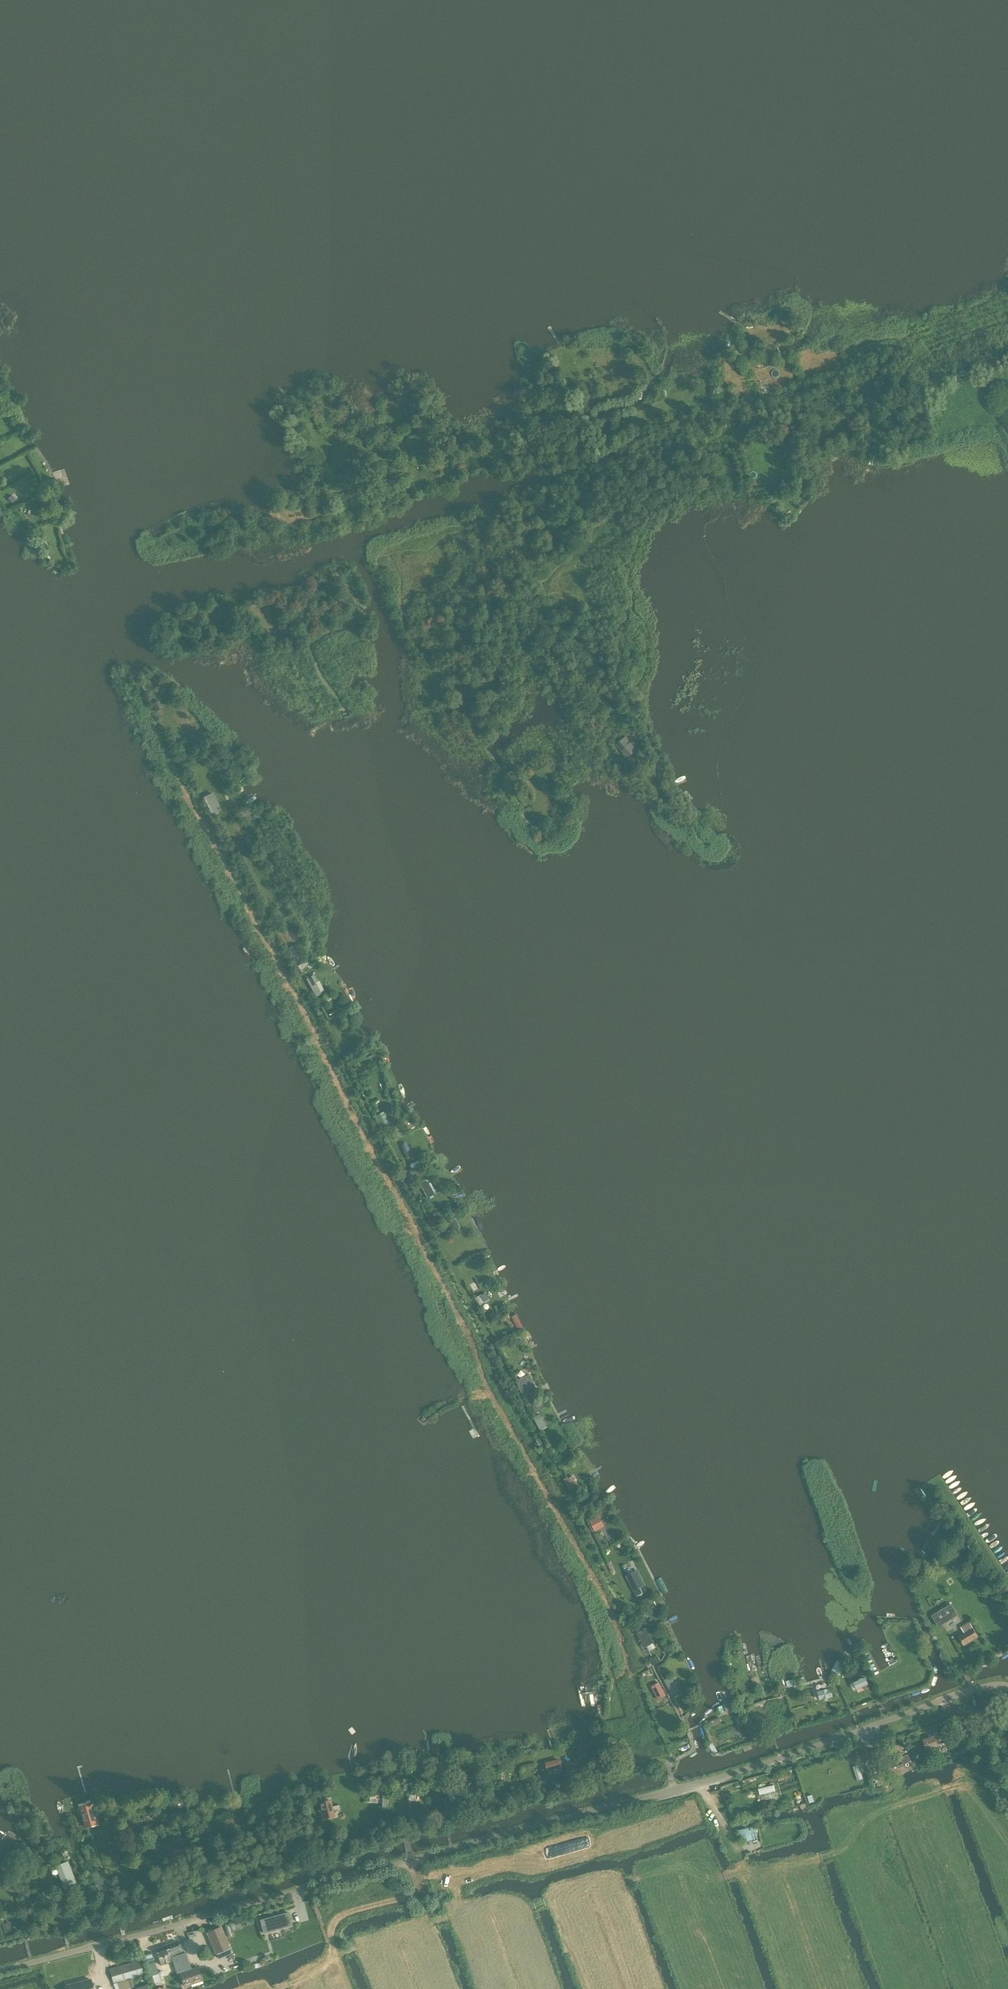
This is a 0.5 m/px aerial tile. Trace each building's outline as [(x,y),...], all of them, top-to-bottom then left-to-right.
[(495,437),(499,441),(506,434),(502,430),(495,437)] [(159,701),(153,705),(157,712),(163,709),(159,701)] [(622,751),(624,749),(630,756),(637,749),(627,737),(617,745),(622,751)] [(211,795),(203,799),(210,815),(216,813),(214,808),(217,807),(211,795)] [(296,946),(289,949),(296,964),(303,960),(296,946)] [(300,970),(310,964),(307,960),(297,966),(300,970)] [(306,979),(315,998),(322,994),(315,982),(317,981),(314,975),(306,979)] [(429,1182),(422,1186),(429,1199),(436,1195),(429,1182)] [(455,1208),(449,1211),(452,1217),(458,1214),(455,1208)] [(451,1223),(453,1229),(459,1226),(457,1220),(456,1220),(455,1219),(450,1221),(451,1223)] [(489,1300),(485,1293),(481,1296),(480,1295),(475,1298),(479,1305),(489,1300)] [(518,1330),(515,1323),(510,1326),(511,1329),(508,1331),(510,1335),(518,1330)] [(516,1381),(523,1396),(537,1390),(530,1375),(516,1381)] [(535,1412),(545,1407),(542,1402),(532,1407),(535,1412)] [(540,1414),(533,1418),(540,1431),(547,1428),(540,1414)] [(568,1477),(564,1479),(567,1485),(568,1485),(571,1490),(578,1486),(573,1476),(569,1478),(568,1477)] [(589,1523),(593,1531),(596,1530),(603,1526),(602,1526),(598,1518),(591,1521),(591,1522),(589,1523)] [(626,1575),(633,1591),(645,1585),(638,1570),(626,1575)] [(938,1626),(957,1615),(951,1605),(932,1616),(938,1626)] [(628,1611),(634,1621),(636,1619),(638,1622),(641,1620),(633,1608),(628,1611)] [(964,1633),(958,1637),(964,1645),(978,1637),(973,1628),(972,1628),(969,1622),(961,1627),(964,1633)] [(645,1628),(636,1633),(645,1647),(654,1642),(645,1628)] [(657,1655),(650,1659),(653,1665),(660,1661),(657,1655)] [(837,1660),(831,1672),(841,1676),(846,1665),(837,1660)] [(666,1680),(673,1694),(681,1691),(673,1676),(666,1680)] [(803,1677),(796,1679),(786,1681),(787,1687),(798,1685),(805,1683),(803,1677)] [(865,1677),(854,1682),(857,1688),(867,1684),(865,1677)] [(658,1699),(665,1695),(659,1683),(652,1687),(658,1699)] [(830,1688),(818,1691),(820,1700),(832,1697),(830,1688)] [(746,1699),(738,1702),(740,1709),(748,1706),(746,1699)] [(938,1735),(923,1740),(927,1749),(942,1744),(940,1740),(941,1740),(940,1738),(940,1739),(938,1735)] [(902,1765),(911,1762),(908,1754),(899,1757),(902,1765)] [(560,1760),(547,1763),(548,1769),(549,1769),(561,1766),(560,1760)] [(329,1817),(334,1816),(330,1800),(320,1803),(324,1817),(324,1818),(329,1817)] [(79,1806),(86,1827),(96,1824),(90,1803),(79,1806)] [(223,1830),(241,1825),(238,1816),(221,1821),(223,1830)] [(742,1843),(758,1839),(755,1827),(739,1831),(742,1843)] [(201,1850),(203,1860),(215,1857),(212,1847),(201,1850)] [(172,1853),(174,1861),(192,1857),(190,1849),(172,1853)] [(56,1866),(64,1889),(76,1884),(68,1862),(56,1866)] [(102,1879),(95,1882),(99,1892),(106,1889),(102,1879)] [(288,1912),(261,1920),(264,1932),(292,1925),(288,1912)] [(231,1931),(243,1928),(241,1921),(230,1923),(231,1931)] [(2,1924),(4,1933),(12,1931),(10,1922),(2,1924)] [(220,1927),(207,1933),(217,1954),(230,1948),(220,1927)] [(177,1941),(166,1945),(172,1962),(172,1961),(177,1973),(187,1970),(183,1958),(181,1954),(185,1953),(182,1943),(178,1944),(177,1941)] [(161,1966),(172,1962),(166,1945),(155,1949),(161,1966)] [(152,1953),(144,1955),(152,1976),(159,1974),(152,1953)] [(140,1961),(109,1970),(114,1984),(144,1975),(140,1961)] [(184,1986),(202,1980),(198,1968),(180,1974),(184,1986)] [(68,1986),(69,1988),(93,1988),(90,1979),(68,1986)]
